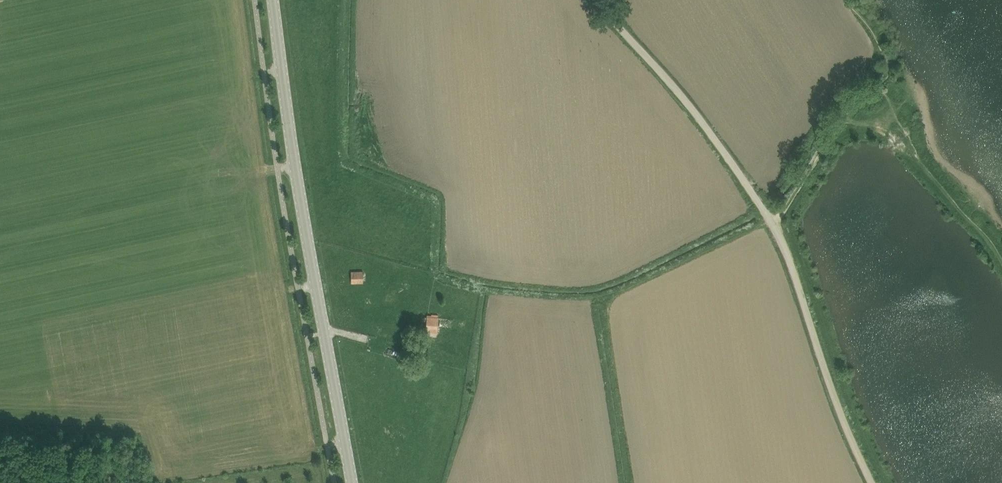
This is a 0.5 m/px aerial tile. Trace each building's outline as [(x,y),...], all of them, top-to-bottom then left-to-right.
[(351,284),(363,283),(362,271),(351,271),(351,284)] [(437,333),(438,317),(427,316),(425,332),(437,333)]
